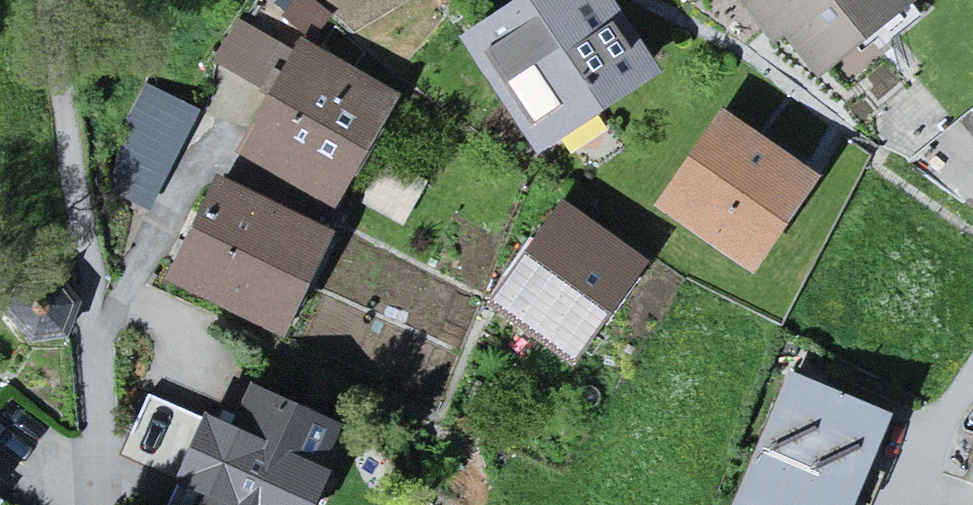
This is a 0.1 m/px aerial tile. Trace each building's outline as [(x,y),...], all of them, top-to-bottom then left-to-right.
[(461,49),(541,166),(661,84),(603,0),(533,0),(461,49)] [(734,6),(768,45),(772,34),(814,83),(904,8),(898,0),(741,0),(734,6)] [(276,52),(226,159),(339,212),(389,105),(276,52)] [(110,179),(162,204),(208,109),(156,84),(110,179)] [(716,117),(652,212),(753,280),(818,185),(716,117)] [(209,187),(160,288),(284,348),(333,247),(209,187)] [(556,205),(477,311),(566,377),(645,271),(556,205)] [(61,336),(76,322),(75,301),(61,287),(40,287),(26,302),(26,322),(41,337),(61,336)] [(740,504),(849,504),(885,416),(791,378),(740,504)] [(344,429),(251,387),(233,427),(207,416),(177,483),(211,498),(208,504),(310,504),(344,429)] [(964,473),(972,477),(972,448),(964,473)]
